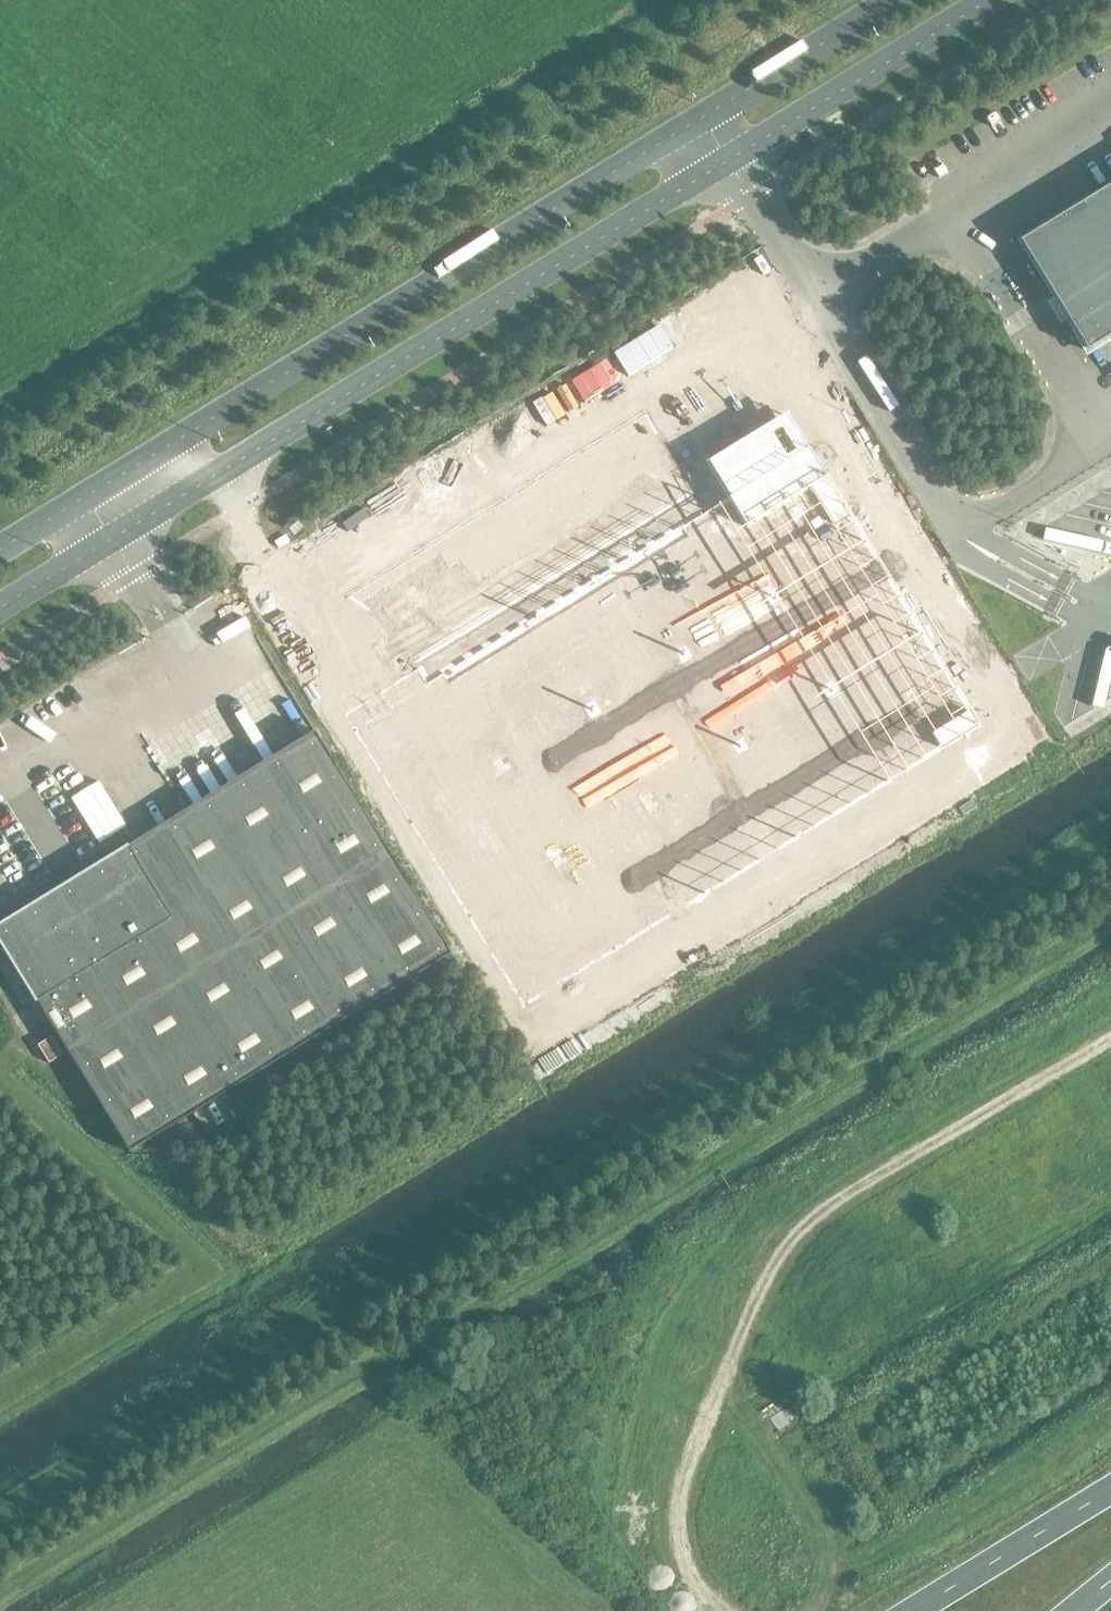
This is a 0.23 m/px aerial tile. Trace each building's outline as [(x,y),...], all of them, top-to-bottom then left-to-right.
[(1110,337),(1110,186),(1086,201),(1020,242),(1029,255),(1052,292),(1088,351),(1110,337)] [(418,668),(342,715),(522,1007),(980,726),(787,412),(707,462),(729,498),(705,512),(427,683),(418,668)] [(0,924),(0,944),(67,1052),(129,1152),(140,1146),(193,1113),(226,1093),(451,954),(315,732),(189,808),(0,924)] [(63,1055),(51,1036),(48,1038),(37,1045),(49,1063),(63,1055)]
